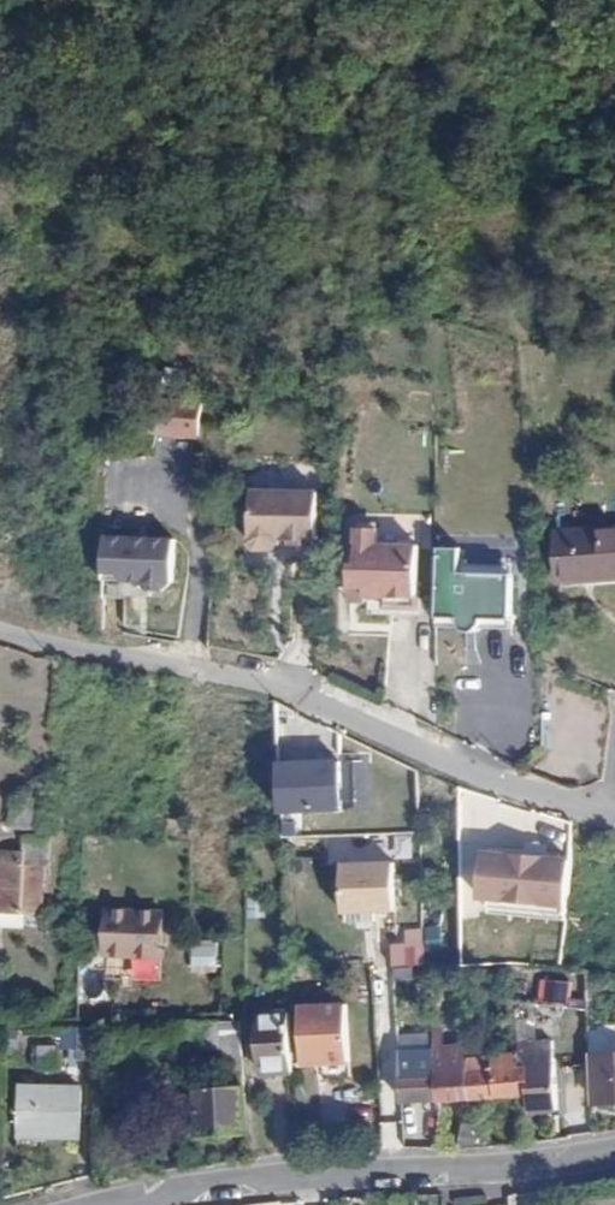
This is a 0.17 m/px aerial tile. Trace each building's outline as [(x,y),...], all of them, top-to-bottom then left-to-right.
[(206,415),(161,413),(160,439),(204,440),(206,415)] [(258,494),(257,556),(274,556),(281,550),(281,544),(293,544),(293,551),(318,552),(321,499),(258,494)] [(556,530),(559,580),(599,577),(599,580),(614,579),(614,526),(556,530)] [(413,599),(418,547),(380,543),(380,529),(351,528),(348,606),(364,606),(363,599),(413,599)] [(178,543),(116,542),(116,571),(152,573),(152,584),(178,585),(178,543)] [(455,550),(434,549),(436,621),(456,621),(458,629),(468,632),(477,623),(503,620),(508,580),(460,574),(455,550)] [(531,708),(508,708),(509,739),(532,739),(531,708)] [(339,762),(274,765),(276,817),(341,815),(339,762)] [(48,805),(10,805),(10,826),(48,827),(48,805)] [(229,855),(239,855),(240,836),(228,836),(229,855)] [(43,912),(43,864),(48,863),(49,837),(26,837),(25,851),(0,851),(0,911),(43,912)] [(573,858),(485,851),(481,894),(492,896),(568,903),(573,858)] [(394,878),(342,880),(344,929),(396,926),(394,878)] [(492,896),(491,911),(566,918),(568,903),(492,896)] [(265,897),(245,898),(246,919),(266,918),(265,897)] [(129,936),(105,936),(106,955),(159,955),(159,921),(129,920),(129,936)] [(403,929),(404,944),(389,945),(390,967),(423,965),(421,928),(403,929)] [(543,996),(568,1001),(572,984),(546,979),(543,996)] [(345,1006),(322,1007),(322,1025),(347,1024),(345,1006)] [(322,1025),(322,1007),(296,1008),(299,1063),(348,1061),(347,1024),(322,1025)] [(292,1074),(289,1011),(255,1012),(258,1075),(292,1074)] [(466,1058),(465,1045),(454,1046),(454,1038),(438,1038),(435,1015),(427,1016),(430,1053),(435,1100),(468,1098),(466,1058)] [(529,1094),(530,1116),(554,1114),(551,1040),(529,1042),(526,1019),(515,1020),(518,1055),(519,1067),(527,1067),(529,1094)] [(197,1135),(246,1133),(239,1020),(187,1023),(188,1053),(221,1051),(222,1089),(195,1091),(197,1135)] [(93,1060),(93,1027),(75,1028),(75,1060),(93,1060)] [(590,1054),(593,1103),(614,1102),(614,1037),(596,1038),(596,1053),(590,1054)] [(56,1046),(35,1046),(36,1068),(56,1068),(56,1046)] [(430,1053),(398,1055),(401,1102),(435,1100),(430,1053)] [(519,1067),(518,1055),(466,1058),(468,1098),(529,1094),(527,1067),(519,1067)] [(79,1088),(19,1088),(18,1136),(78,1137),(79,1088)]
